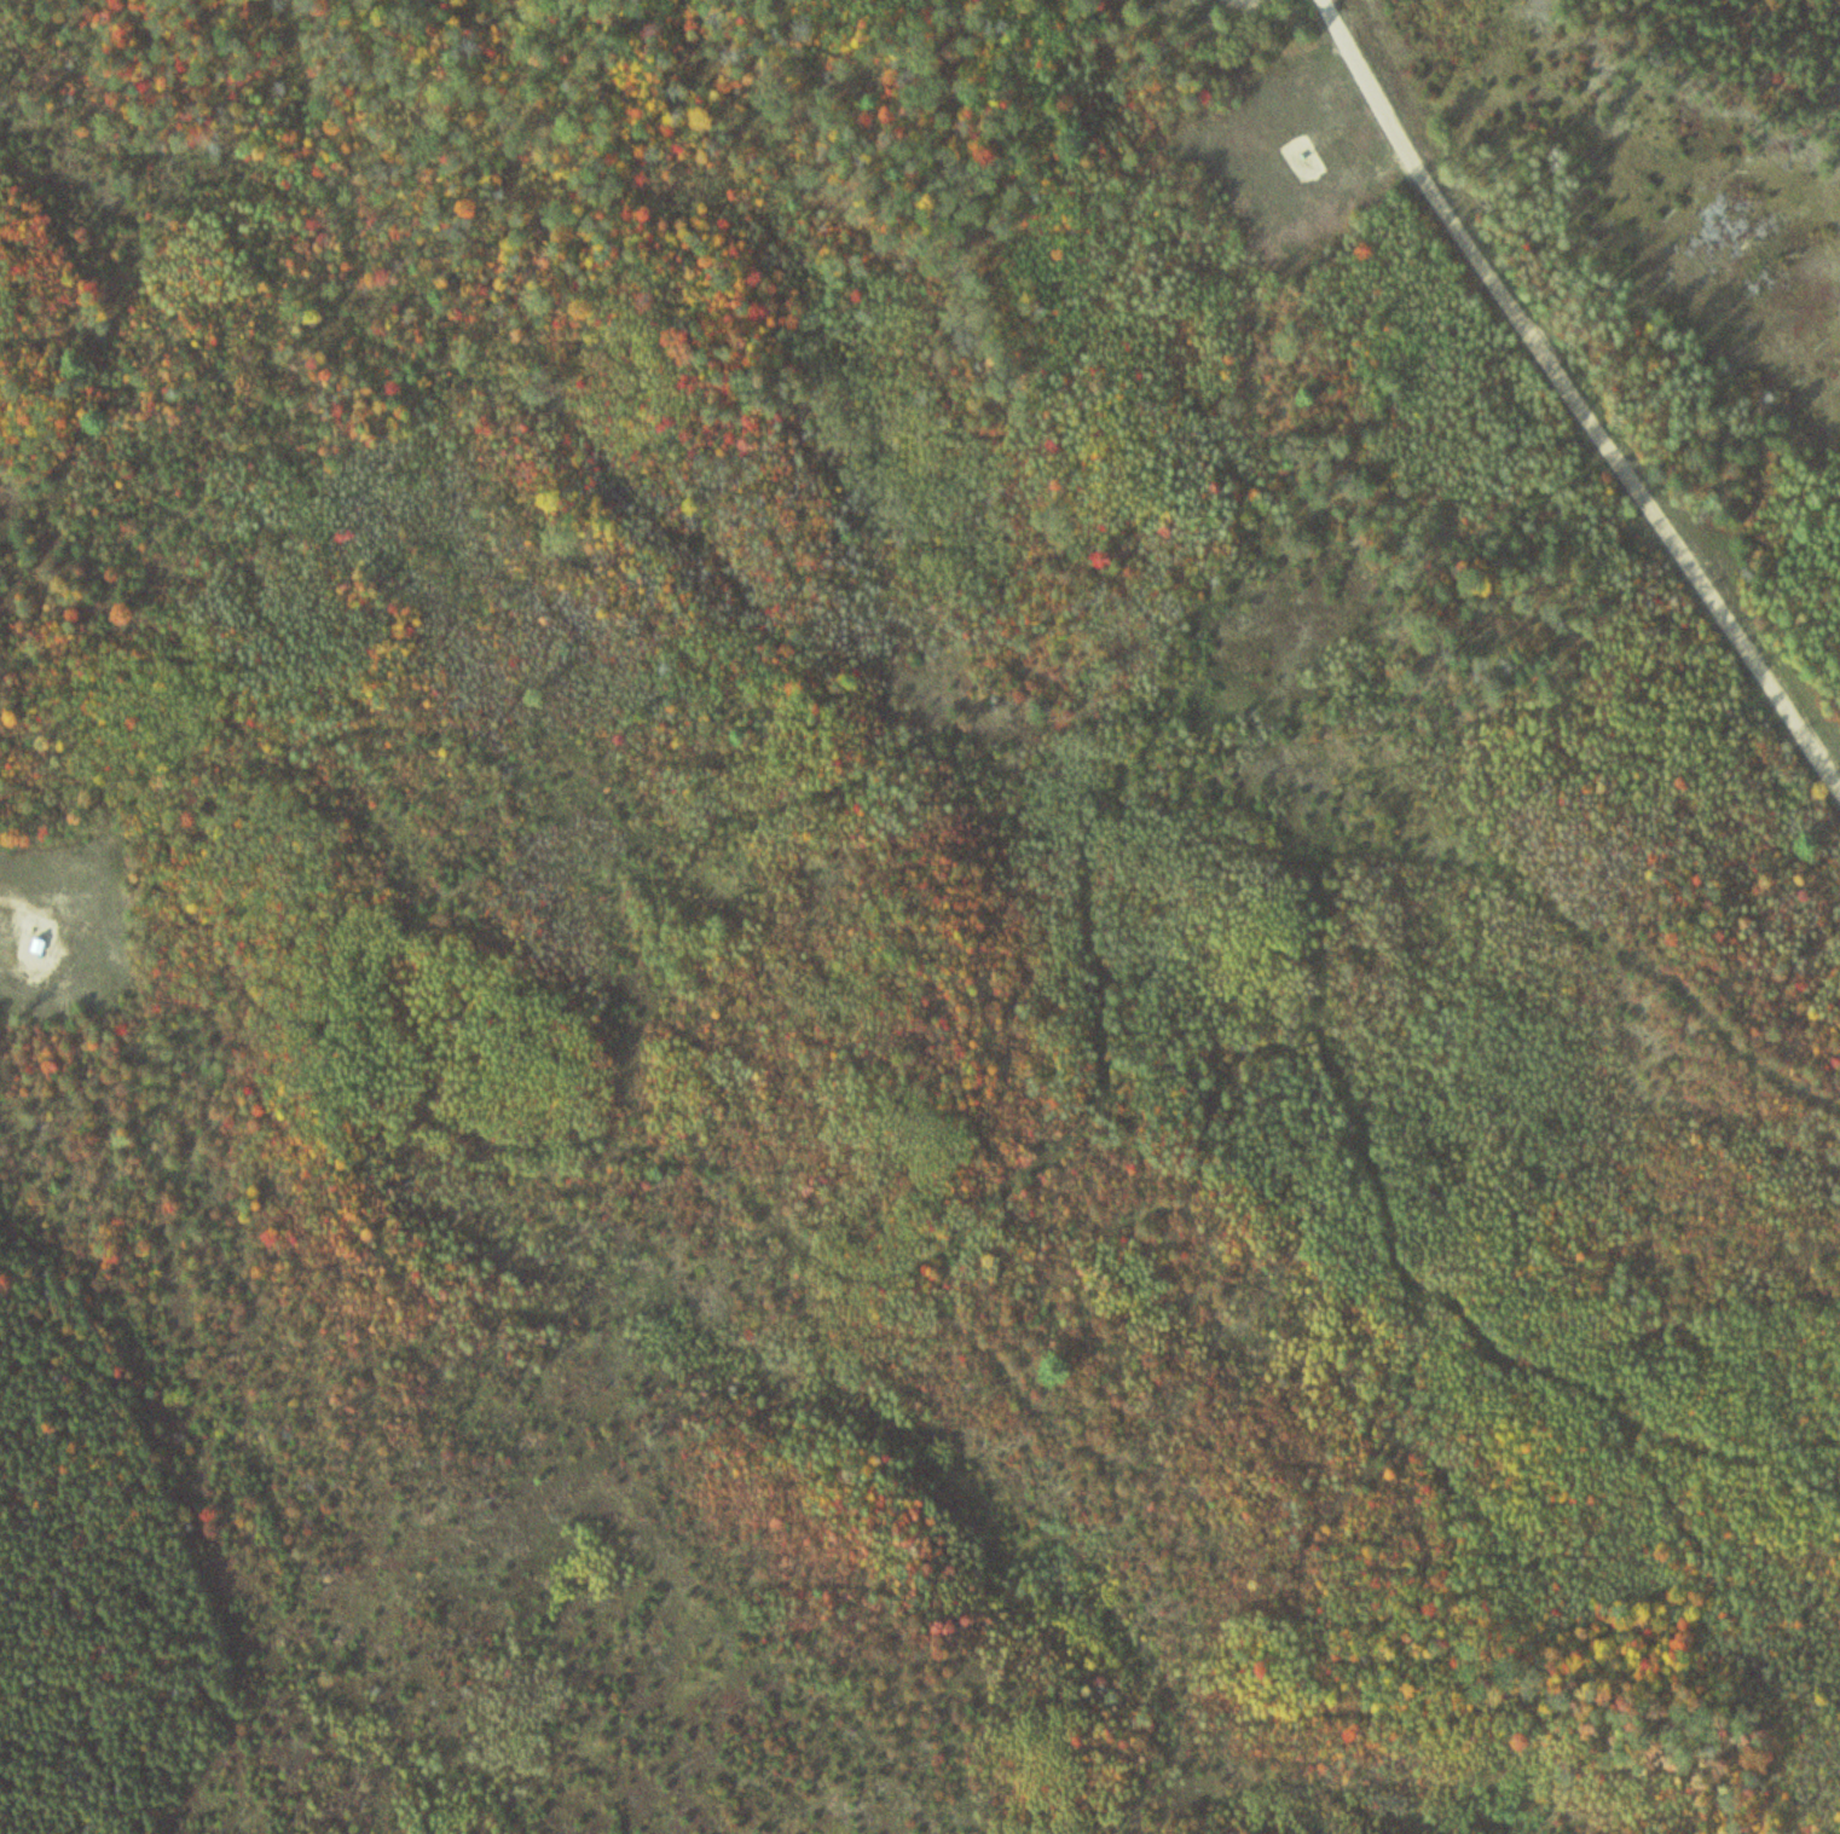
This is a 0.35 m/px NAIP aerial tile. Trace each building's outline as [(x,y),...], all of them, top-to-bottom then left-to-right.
[(45,956),(50,941),(39,937),(35,952),(45,956)]
